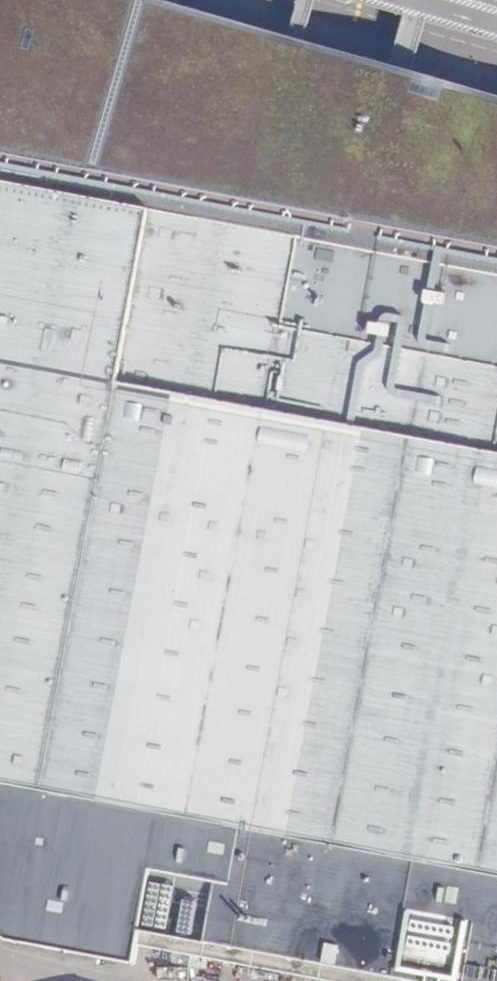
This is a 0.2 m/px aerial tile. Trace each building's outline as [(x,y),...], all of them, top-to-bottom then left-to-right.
[(10,947),(140,967),(155,867),(220,882),(211,945),(413,980),(496,980),(496,89),(179,0),(0,0),(0,939),(10,947)]
